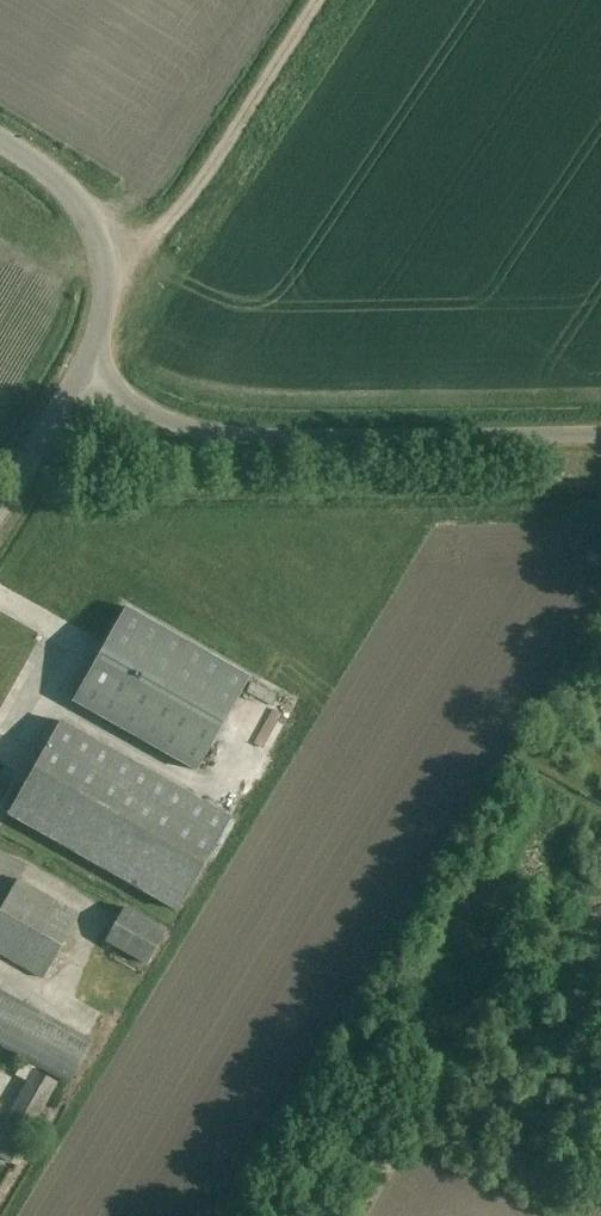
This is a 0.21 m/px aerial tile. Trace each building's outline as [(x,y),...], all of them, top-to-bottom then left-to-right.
[(249,677),(125,607),(72,700),(197,771),(249,677)] [(231,818),(60,721),(8,814),(178,911),(231,818)] [(17,877),(0,907),(0,954),(42,978),(80,913),(17,877)] [(166,930),(124,906),(105,941),(147,964),(166,930)] [(0,991),(0,1045),(71,1083),(93,1042),(0,991)] [(9,1071),(22,1076),(28,1061),(14,1056),(9,1071)] [(34,1069),(3,1123),(0,1121),(0,1156),(12,1163),(58,1083),(34,1069)]
